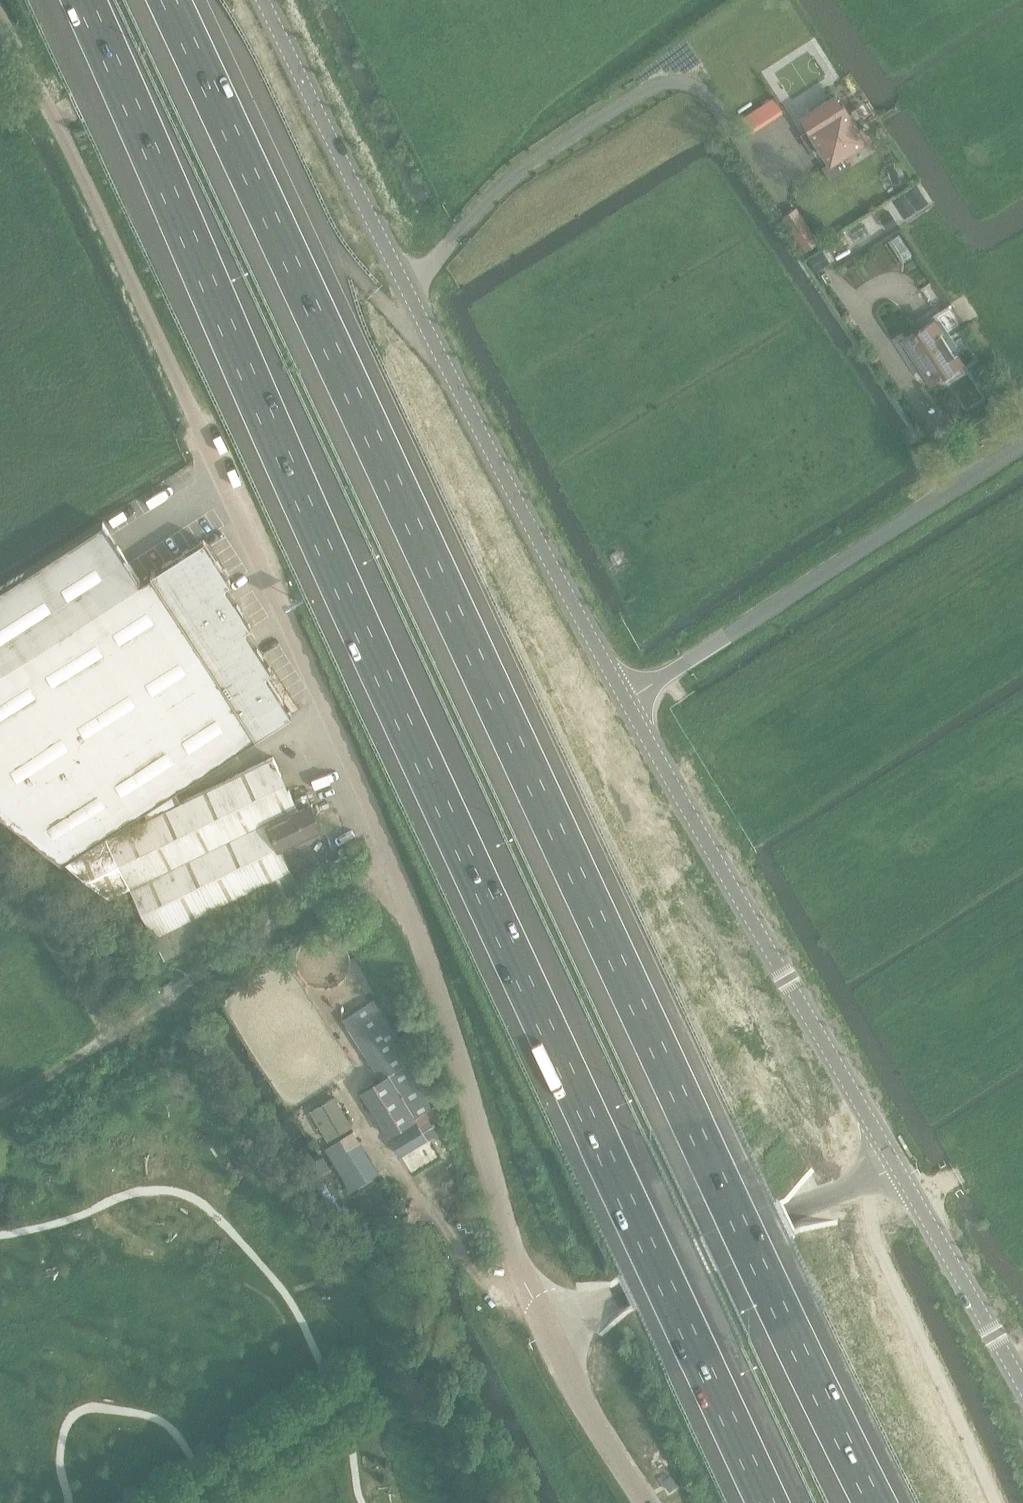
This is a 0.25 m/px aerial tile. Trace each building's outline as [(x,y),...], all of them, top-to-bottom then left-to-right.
[(864,138),(836,96),(803,117),(830,160),(832,160),(863,140),(864,138)] [(753,111),(742,118),(749,129),(760,122),(753,111)] [(796,208),(782,217),(804,251),(818,242),(796,208)] [(932,320),(918,329),(905,338),(932,381),(960,363),(932,320)] [(0,587),(0,670),(140,580),(103,521),(0,587)] [(265,673),(271,670),(269,666),(264,659),(245,629),(251,626),(248,622),(244,615),(225,585),(231,582),(228,578),(223,571),(204,540),(140,580),(0,670),(0,811),(32,836),(110,897),(130,887),(154,935),(290,869),(281,849),(294,843),(292,839),(303,833),(320,825),(310,804),(296,811),(273,757),(168,807),(157,812),(155,813),(151,803),(205,768),(207,768),(291,714),(289,710),(284,703),(265,673)] [(608,555),(614,566),(623,561),(617,550),(608,555)] [(155,807),(157,812),(168,807),(166,802),(155,807)] [(412,1174),(421,1169),(440,1157),(428,1138),(437,1132),(427,1116),(434,1112),(404,1063),(407,1062),(393,1039),(397,1036),(373,999),(343,1019),(380,1078),(361,1091),(388,1135),(415,1118),(417,1122),(390,1138),(412,1174)] [(312,1110),(328,1139),(352,1125),(336,1096),(312,1110)] [(347,1149),(341,1138),(332,1143),(325,1147),(352,1190),(379,1172),(360,1141),(347,1149)] [(323,1156),(311,1163),(318,1175),(330,1168),(323,1156)]
